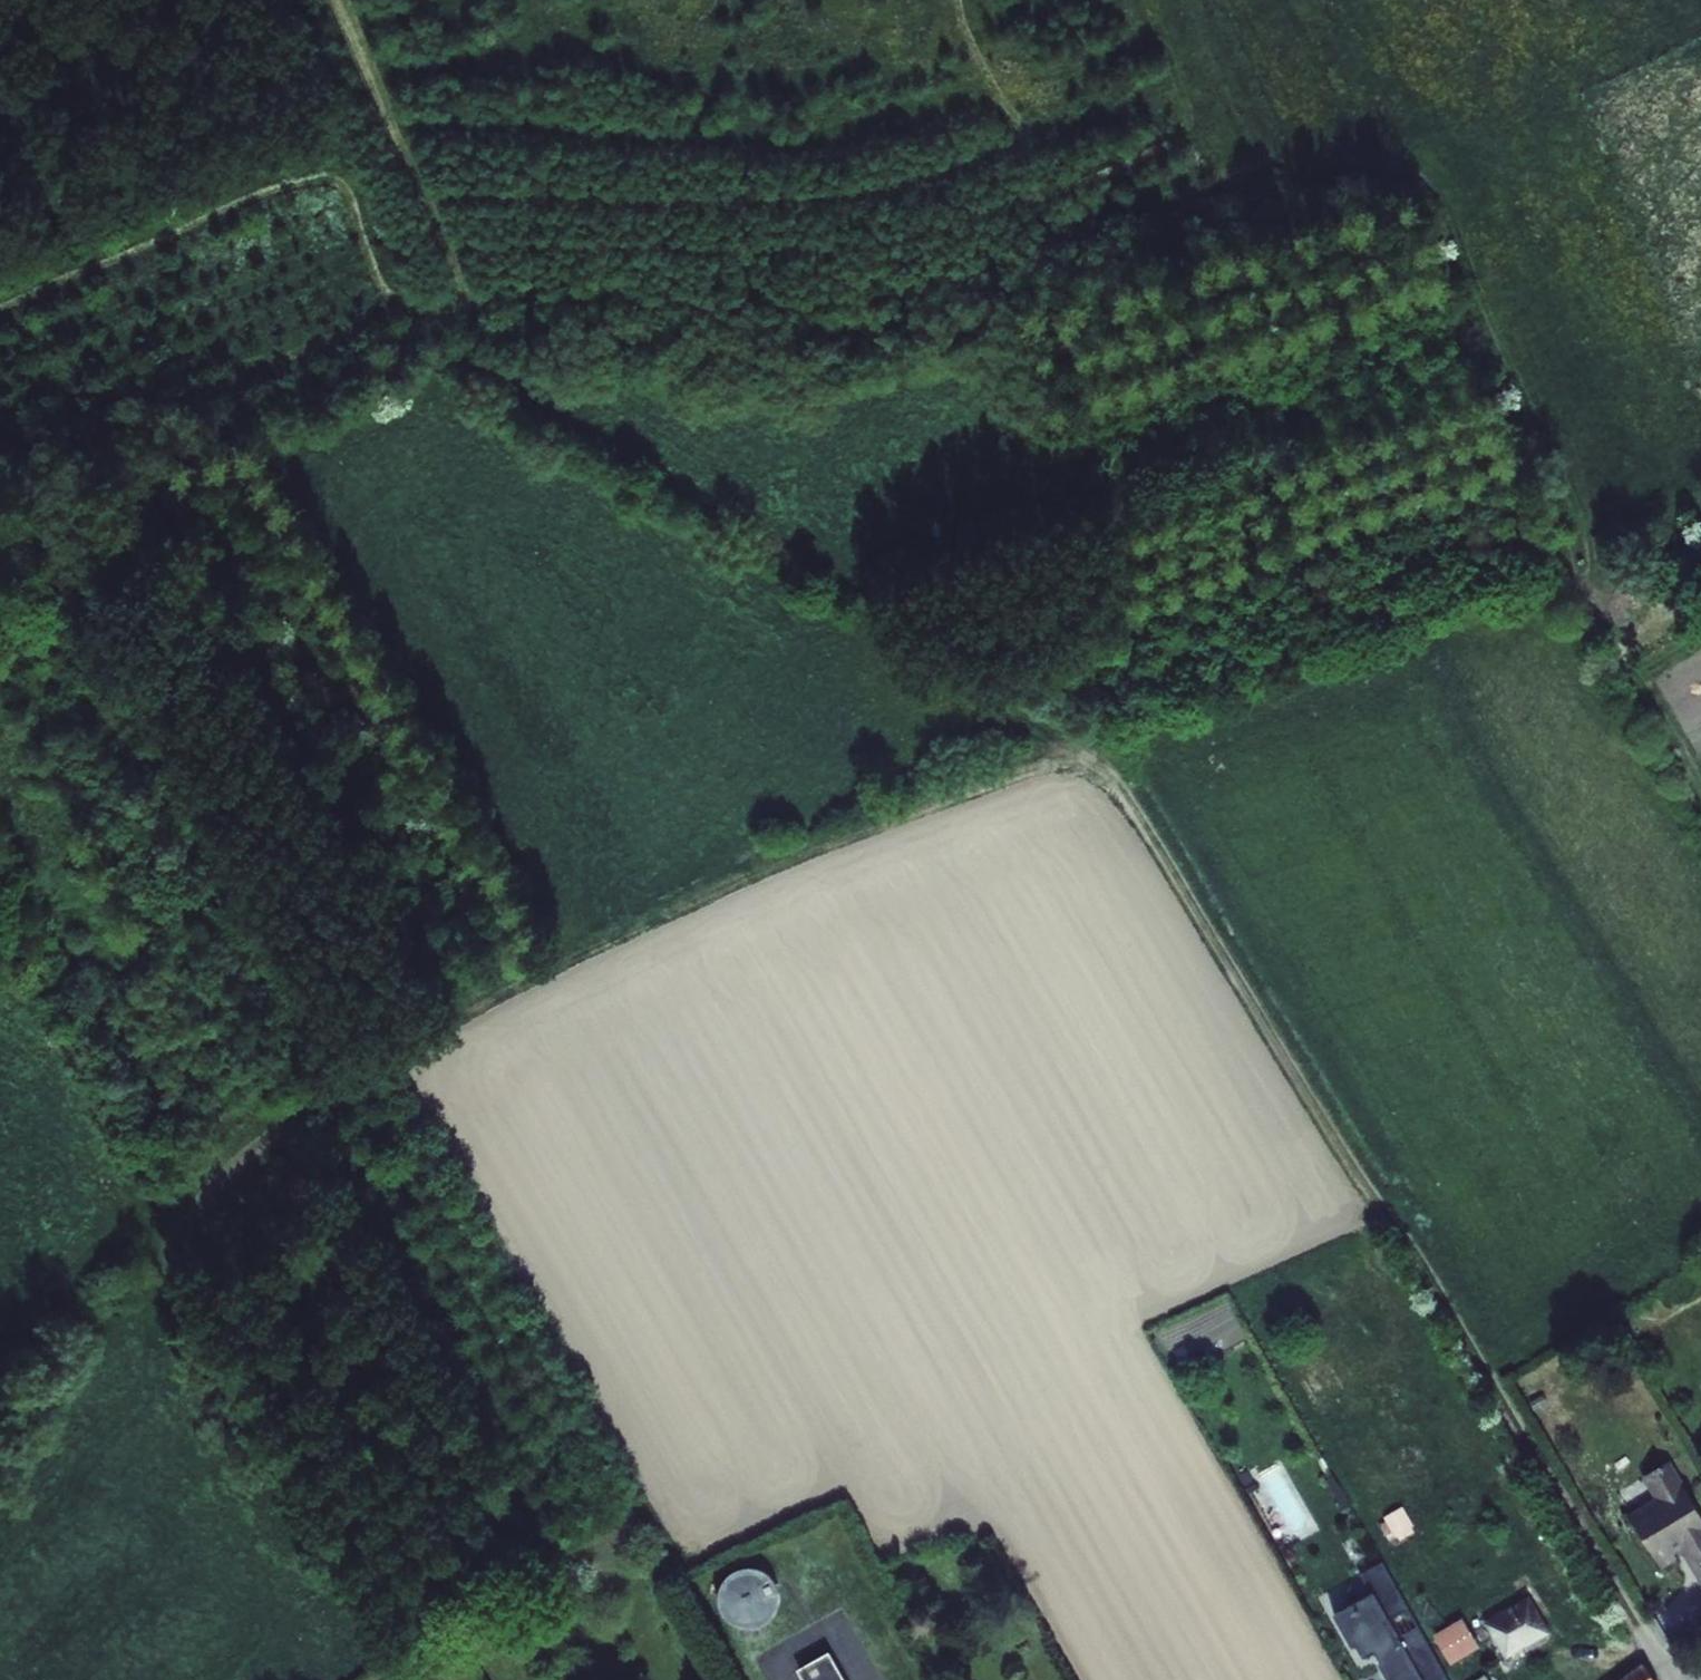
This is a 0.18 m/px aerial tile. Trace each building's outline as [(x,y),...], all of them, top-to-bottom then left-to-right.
[(1655,1478),(1670,1504),(1644,1519),(1676,1573),(1694,1563),(1684,1548),(1700,1538),(1700,1540),(1700,1486),(1685,1460),(1655,1478)] [(1400,1552),(1376,1565),(1387,1584),(1350,1606),(1365,1632),(1369,1629),(1380,1649),(1395,1641),(1401,1652),(1397,1654),(1412,1679),(1455,1679),(1467,1673),(1400,1552)] [(756,1626),(799,1604),(801,1594),(799,1584),(795,1575),(787,1567),(778,1563),(768,1561),(757,1562),(748,1567),(740,1575),(736,1583),(734,1594),(735,1604),(740,1614),(748,1621),(756,1626)] [(1540,1590),(1525,1598),(1548,1631),(1559,1625),(1540,1590)] [(1498,1613),(1518,1648),(1548,1631),(1525,1598),(1498,1613)] [(777,1626),(787,1622),(794,1614),(799,1605),(799,1604),(756,1626),(757,1626),(767,1628),(777,1626)] [(832,1679),(870,1679),(855,1653),(826,1669),(832,1679)] [(1654,1663),(1625,1679),(1664,1679),(1654,1663)]
